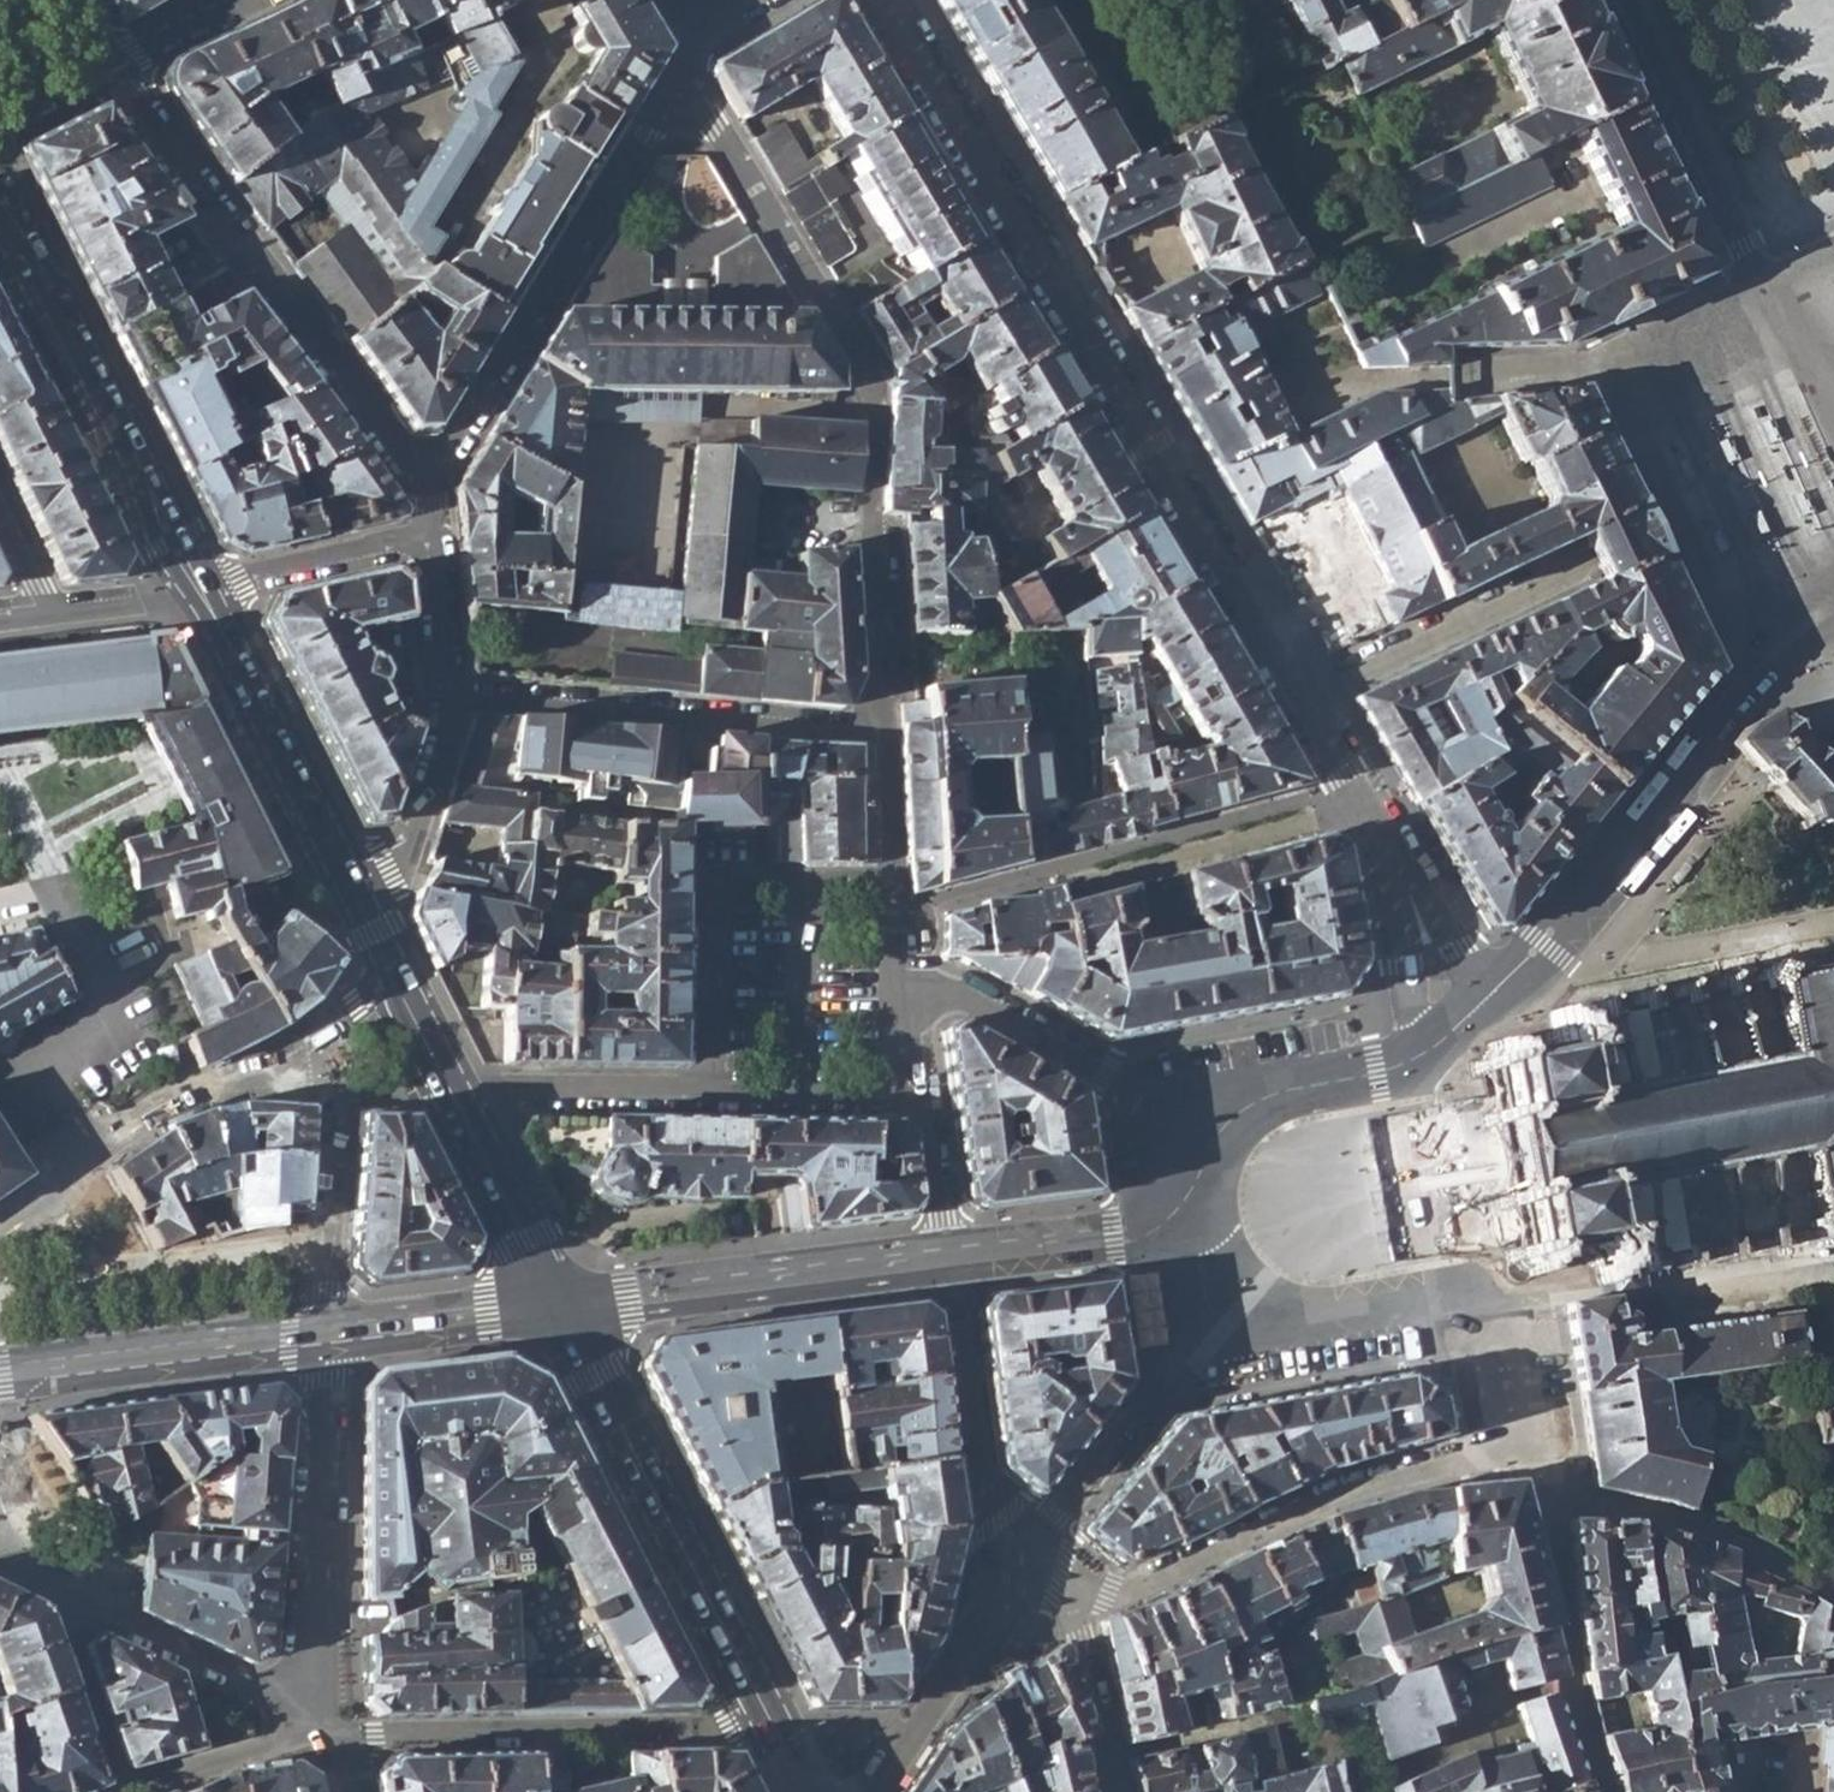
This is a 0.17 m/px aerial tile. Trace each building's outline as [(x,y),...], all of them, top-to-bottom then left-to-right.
[(121,21),(158,0),(109,0),(121,21)] [(172,97),(234,182),(289,140),(287,136),(261,99),(319,69),(337,103),(370,89),(363,76),(327,0),(306,0),(181,57),(176,60),(173,64),(171,67),(169,70),(167,74),(167,78),(167,84),(167,89),(169,93),(172,97)] [(411,54),(403,37),(440,17),(451,37),(477,23),(466,0),(327,0),(363,76),(411,54)] [(570,12),(570,13),(578,27),(575,31),(573,34),(573,37),(573,42),(574,46),(577,50),(580,52),(583,54),(585,54),(588,54),(590,53),(593,52),(596,56),(573,94),(569,92),(555,116),(552,114),(549,113),(546,113),(543,114),(540,115),(538,116),(536,119),(535,121),(534,124),(534,127),(535,130),(537,134),(534,140),(538,143),(466,260),(464,259),(462,258),(459,258),(456,258),(453,259),(450,261),(449,263),(447,266),(432,257),(442,240),(427,231),(470,159),(442,143),(414,188),(394,218),(433,270),(505,311),(530,270),(528,269),(591,165),(595,167),(665,52),(634,0),(587,0),(570,12)] [(477,23),(500,11),(496,0),(466,0),(477,23)] [(814,154),(821,166),(830,161),(845,153),(904,118),(834,0),(821,0),(710,67),(709,73),(739,122),(806,81),(839,136),(814,154)] [(1031,0),(1006,0),(998,5),(995,0),(938,0),(935,2),(964,50),(996,102),(1067,60),(1031,0)] [(1071,10),(1087,1),(1087,0),(1065,0),(1071,10)] [(1283,7),(1285,7),(1300,38),(1303,38),(1309,54),(1163,124),(1162,147),(1223,118),(1338,63),(1364,50),(1346,13),(1336,17),(1328,0),(1280,0),(1283,7)] [(1410,210),(1507,161),(1572,130),(1633,101),(1599,24),(1596,24),(1584,0),(1468,0),(1364,50),(1338,63),(1353,94),(1485,31),(1525,111),(1392,175),(1410,210)] [(1107,36),(1087,1),(1071,10),(1078,21),(1092,45),(1107,36)] [(394,218),(414,188),(361,115),(407,94),(449,77),(457,95),(461,96),(470,85),(513,58),(489,18),(477,23),(451,37),(411,54),(363,76),(370,89),(337,103),(394,218)] [(461,96),(465,100),(487,113),(517,65),(513,58),(470,85),(461,96)] [(996,102),(1052,195),(1114,170),(1128,164),(1067,60),(996,102)] [(310,115),(331,106),(326,99),(319,97),(298,108),(288,127),(293,131),(310,115)] [(465,100),(442,143),(470,159),(493,117),(487,113),(465,100)] [(1633,101),(1572,130),(1618,227),(1393,338),(1404,365),(1448,363),(1447,347),(1556,345),(1601,323),(1604,327),(1672,294),(1671,290),(1715,268),(1633,101)] [(293,267),(346,340),(402,304),(411,294),(433,270),(394,218),(337,103),(331,106),(310,115),(293,131),(287,136),(289,140),(234,182),(266,228),(281,216),(283,218),(303,200),(302,198),(314,187),(344,228),(293,267)] [(18,149),(113,334),(176,298),(224,270),(101,106),(18,149)] [(895,237),(918,274),(977,239),(963,216),(904,118),(845,153),(867,189),(860,195),(887,242),(895,237)] [(1234,142),(1223,118),(1162,147),(1128,164),(1114,170),(1052,195),(1079,242),(1170,206),(1201,272),(1118,306),(1141,344),(1223,301),(1296,266),(1283,239),(1280,240),(1232,144),(1234,142)] [(782,191),(809,174),(802,162),(778,122),(751,141),(782,191)] [(814,154),(802,162),(809,174),(821,166),(814,154)] [(847,189),(830,161),(821,166),(809,174),(782,191),(827,267),(851,253),(854,249),(842,228),(827,202),(833,199),(847,189)] [(1531,215),(1507,161),(1410,210),(1382,223),(1408,276),(1531,215)] [(849,224),(833,199),(827,202),(842,228),(849,224)] [(581,391),(836,393),(834,364),(753,236),(715,258),(714,286),(723,286),(722,316),(639,315),(639,285),(648,285),(649,257),(612,233),(533,362),(581,391)] [(887,292),(898,308),(930,288),(949,317),(931,327),(922,313),(906,323),(923,349),(1011,296),(977,239),(918,274),(905,282),(887,292)] [(887,292),(905,282),(884,264),(878,258),(864,269),(860,268),(836,281),(854,311),(887,292)] [(1223,301),(1239,333),(1315,294),(1315,293),(1314,291),(1301,264),(1296,266),(1223,301)] [(433,270),(411,294),(449,315),(434,339),(425,334),(417,324),(418,322),(419,320),(419,318),(417,316),(415,314),(413,314),(410,314),(402,304),(346,340),(411,430),(433,428),(505,311),(433,270)] [(639,315),(722,316),(723,286),(714,286),(648,285),(639,285),(639,315)] [(854,311),(889,369),(912,355),(923,349),(906,323),(898,308),(887,292),(854,311)] [(113,334),(183,473),(232,449),(220,423),(225,420),(203,378),(222,365),(228,378),(255,365),(283,401),(315,386),(242,294),(187,321),(176,298),(113,334)] [(952,408),(1045,352),(1028,325),(1011,296),(923,349),(912,355),(948,410),(952,408)] [(1187,420),(1214,466),(1286,430),(1239,333),(1223,301),(1141,344),(1187,420)] [(41,387),(2,310),(0,306),(0,412),(41,387)] [(1076,404),(1045,352),(952,408),(963,427),(975,446),(980,454),(978,461),(1076,404)] [(893,375),(891,398),(889,430),(907,429),(912,429),(912,447),(948,446),(975,446),(963,427),(952,408),(948,410),(912,355),(889,369),(893,375)] [(533,362),(489,434),(572,496),(581,391),(533,362)] [(220,423),(232,449),(275,428),(297,478),(359,447),(315,386),(283,401),(248,417),(245,410),(225,420),(220,423)] [(41,387),(0,412),(0,451),(61,579),(67,584),(113,579),(126,557),(41,387)] [(1375,395),(1290,435),(1309,470),(1366,443),(1391,431),(1451,401),(1450,387),(1438,391),(1375,395)] [(1580,389),(1488,398),(1496,414),(1519,461),(1529,462),(1546,498),(1541,509),(1557,544),(1581,532),(1582,535),(1639,508),(1636,500),(1632,502),(1580,389)] [(1496,414),(1488,398),(1451,401),(1391,431),(1400,446),(1409,442),(1414,452),(1496,414)] [(1140,511),(1076,404),(978,461),(980,454),(975,446),(948,446),(947,472),(978,474),(976,494),(1022,468),(1031,468),(1062,517),(1059,526),(1036,539),(1051,563),(1140,511)] [(678,590),(677,626),(737,632),(744,572),(752,485),(855,494),(860,428),(836,425),(753,420),(752,422),(685,419),(678,590)] [(241,555),(317,538),(310,510),(305,498),(297,501),(288,484),(298,480),(297,478),(275,428),(232,449),(183,473),(220,544),(241,555)] [(889,430),(883,515),(902,515),(901,511),(950,510),(976,510),(976,506),(976,494),(978,474),(947,472),(948,446),(912,447),(912,429),(907,429),(889,430)] [(1377,596),(1391,623),(1441,601),(1372,466),(1377,464),(1366,443),(1309,470),(1290,435),(1286,430),(1214,466),(1249,524),(1282,507),(1283,510),(1324,491),(1326,495),(1340,489),(1391,589),(1377,596)] [(565,579),(572,496),(489,434),(455,489),(466,608),(562,616),(565,579)] [(405,511),(359,447),(297,478),(298,480),(305,498),(310,510),(317,538),(402,519),(405,511)] [(1441,601),(1557,544),(1541,509),(1449,553),(1434,524),(1438,520),(1404,451),(1377,464),(1372,466),(1441,601)] [(990,498),(976,506),(976,510),(977,515),(985,528),(994,542),(999,551),(1016,539),(990,498)] [(1592,557),(1602,578),(1660,551),(1651,533),(1639,508),(1582,535),(1592,557)] [(953,531),(950,510),(901,511),(902,515),(909,633),(957,635),(965,634),(963,605),(988,604),(990,602),(990,599),(981,549),(979,539),(966,538),(966,532),(953,531)] [(1140,511),(1051,563),(990,599),(990,602),(988,604),(1007,634),(1082,640),(1129,615),(1184,584),(1140,511)] [(979,539),(981,549),(994,542),(985,528),(977,515),(978,529),(979,539)] [(756,649),(698,644),(697,657),(694,694),(843,707),(860,675),(852,546),(796,551),(798,575),(744,572),(737,632),(757,632),(756,649)] [(1665,561),(1660,551),(1602,578),(1585,586),(1550,603),(1451,651),(1488,715),(1505,698),(1618,789),(1674,721),(1715,671),(1662,562),(1665,561)] [(260,622),(362,823),(388,822),(416,728),(410,726),(411,721),(403,718),(401,724),(396,722),(377,685),(379,683),(382,673),(374,657),(365,654),(362,656),(349,631),(406,619),(403,580),(389,570),(272,595),(260,622)] [(678,590),(565,579),(562,616),(677,626),(678,590)] [(1229,658),(1184,584),(1129,615),(1133,644),(1134,657),(1134,669),(1140,717),(1141,725),(1145,748),(1177,740),(1171,731),(1189,719),(1202,739),(1205,739),(1209,748),(1273,730),(1229,658)] [(1084,659),(1126,657),(1134,657),(1133,644),(1129,615),(1082,640),(1084,659)] [(909,633),(914,702),(923,701),(923,688),(960,685),(957,635),(909,633)] [(140,715),(142,715),(200,702),(165,635),(145,637),(0,657),(0,735),(140,715)] [(606,686),(694,694),(697,657),(608,650),(606,686)] [(1353,698),(1416,803),(1488,758),(1494,756),(1504,745),(1480,724),(1488,715),(1451,651),(1353,698)] [(1126,657),(1127,670),(1134,669),(1134,657),(1126,657)] [(1114,695),(1116,718),(1140,717),(1134,669),(1127,670),(1093,672),(1095,696),(1114,695)] [(1010,681),(960,685),(923,688),(923,701),(936,886),(1020,864),(1018,819),(971,821),(959,812),(958,773),(964,762),(1014,761),(1013,738),(1010,681)] [(1523,815),(1567,851),(1618,789),(1505,698),(1488,715),(1480,724),(1504,745),(1494,756),(1488,758),(1530,806),(1521,812),(1523,815)] [(904,839),(911,894),(936,887),(936,886),(923,701),(914,702),(898,704),(899,757),(904,839)] [(200,702),(142,715),(179,792),(195,822),(214,892),(230,894),(280,875),(284,871),(233,769),(200,702)] [(1784,825),(1790,834),(1805,824),(1807,825),(1811,827),(1826,820),(1829,825),(1833,823),(1827,807),(1819,798),(1828,789),(1826,786),(1805,755),(1797,746),(1784,730),(1778,721),(1772,713),(1744,727),(1731,742),(1761,780),(1766,787),(1774,795),(1794,816),(1784,825)] [(491,1016),(501,1017),(504,965),(531,965),(530,951),(565,951),(573,950),(574,934),(576,913),(547,910),(548,868),(552,868),(551,863),(614,868),(618,822),(577,817),(569,816),(535,812),(538,781),(519,779),(515,780),(520,719),(476,714),(441,821),(500,829),(495,870),(436,861),(434,863),(421,891),(456,899),(455,949),(484,950),(480,1008),(491,1008),(491,1016)] [(1101,719),(1101,739),(1129,732),(1129,725),(1141,725),(1140,717),(1116,718),(1101,719)] [(579,802),(674,812),(675,807),(674,794),(676,794),(678,782),(671,780),(673,773),(674,772),(674,764),(673,764),(675,743),(681,743),(683,733),(520,719),(515,780),(519,779),(519,777),(538,780),(571,784),(579,785),(579,802)] [(1092,801),(1095,845),(1146,836),(1146,829),(1155,827),(1167,823),(1158,780),(1143,783),(1139,757),(1145,755),(1145,748),(1141,725),(1129,725),(1129,732),(1101,739),(1102,766),(1112,766),(1122,796),(1092,801)] [(1158,780),(1167,823),(1229,807),(1300,788),(1303,781),(1287,754),(1273,730),(1209,748),(1159,761),(1156,753),(1145,755),(1139,757),(1143,783),(1158,780)] [(677,794),(675,807),(674,812),(673,824),(680,825),(711,824),(712,826),(761,825),(761,801),(760,742),(741,739),(683,733),(681,743),(678,782),(677,794)] [(1018,819),(1020,864),(1095,845),(1092,801),(1063,808),(1062,801),(1056,796),(1046,798),(1043,736),(1013,738),(1014,761),(1018,819)] [(797,861),(806,867),(865,866),(876,864),(875,802),(872,801),(870,748),(760,742),(761,801),(761,825),(776,825),(777,863),(797,861)] [(1523,815),(1521,812),(1530,806),(1488,758),(1416,803),(1488,929),(1503,928),(1567,851),(1523,815)] [(571,784),(571,788),(569,816),(577,817),(579,802),(579,785),(571,784)] [(674,812),(579,802),(577,817),(618,822),(673,824),(674,812)] [(203,908),(218,904),(214,892),(195,822),(118,841),(129,888),(165,879),(173,915),(203,908)] [(601,951),(573,950),(565,951),(564,967),(563,1065),(675,1067),(678,935),(680,825),(673,824),(618,822),(614,868),(614,881),(633,883),(631,901),(612,900),(611,915),(576,913),(574,934),(601,936),(601,951)] [(1338,998),(1360,963),(1340,848),(1322,836),(1226,863),(1259,1011),(1338,998)] [(1065,946),(1068,966),(1090,963),(1095,989),(1069,977),(1051,1007),(1106,1039),(1259,1011),(1226,863),(1181,876),(1189,917),(1191,920),(1196,921),(1201,925),(1203,935),(1127,950),(1126,948),(1125,932),(1128,930),(1134,928),(1125,890),(1060,909),(1065,946)] [(982,906),(983,956),(1065,946),(1060,909),(1056,890),(1032,894),(1032,899),(983,901),(982,906)] [(407,914),(434,969),(455,958),(455,949),(456,899),(421,891),(416,891),(407,914)] [(254,937),(239,920),(230,894),(214,892),(218,904),(203,908),(207,920),(214,918),(228,942),(175,965),(186,989),(203,1026),(184,1034),(189,1045),(193,1056),(199,1067),(252,1042),(285,1024),(310,1003),(312,1001),(340,960),(322,943),(286,911),(265,933),(254,937)] [(938,954),(940,959),(961,958),(983,956),(982,906),(943,917),(942,954),(938,954)] [(2,1037),(75,996),(72,992),(69,992),(37,930),(0,939),(0,1038),(2,1037)] [(1065,946),(983,956),(961,958),(1051,1007),(1069,977),(1068,966),(1065,946)] [(1680,989),(1667,991),(1670,1004),(1642,1009),(1639,997),(1627,999),(1629,1011),(1603,1016),(1601,1005),(1588,1007),(1591,1019),(1565,1023),(1562,1011),(1555,1013),(1550,1014),(1552,1026),(1541,1028),(1542,1035),(1536,1045),(1505,1052),(1496,1045),(1494,1035),(1483,1037),(1473,1039),(1468,1042),(1465,1045),(1463,1047),(1468,1080),(1475,1078),(1476,1081),(1482,1080),(1483,1082),(1488,1081),(1488,1083),(1494,1082),(1497,1103),(1491,1104),(1492,1107),(1487,1108),(1487,1110),(1481,1111),(1482,1114),(1473,1116),(1476,1135),(1485,1133),(1486,1136),(1492,1135),(1493,1137),(1498,1136),(1498,1139),(1504,1137),(1514,1189),(1508,1190),(1509,1193),(1504,1194),(1504,1196),(1498,1197),(1498,1200),(1489,1202),(1493,1221),(1502,1219),(1502,1222),(1509,1221),(1509,1223),(1514,1222),(1514,1224),(1520,1223),(1522,1234),(1523,1244),(1518,1245),(1518,1249),(1512,1250),(1513,1258),(1500,1260),(1504,1282),(1507,1285),(1510,1287),(1515,1289),(1521,1290),(1544,1285),(1542,1275),(1547,1265),(1577,1259),(1586,1264),(1589,1279),(1598,1277),(1648,1267),(1674,1263),(1676,1273),(1687,1271),(1685,1261),(1717,1255),(1718,1264),(1729,1262),(1727,1252),(1758,1247),(1759,1256),(1770,1254),(1768,1245),(1804,1237),(1805,1243),(1806,1247),(1815,1245),(1813,1236),(1833,1232),(1833,952),(1830,953),(1833,972),(1772,984),(1768,965),(1763,966),(1755,967),(1757,975),(1750,976),(1751,983),(1746,983),(1747,988),(1722,993),(1720,980),(1708,982),(1711,995),(1682,1001),(1680,989)] [(563,1065),(564,967),(531,965),(504,965),(501,1017),(502,1064),(534,1065),(563,1065)] [(1095,1194),(1080,1092),(955,1023),(939,1032),(963,1196),(977,1208),(1095,1194)] [(243,1104),(208,1110),(217,1157),(182,1170),(155,1185),(179,1239),(197,1231),(204,1244),(220,1238),(216,1226),(207,1229),(189,1202),(232,1192),(231,1235),(237,1233),(277,1228),(278,1213),(304,1213),(309,1155),(242,1153),(242,1118),(292,1118),(292,1107),(243,1104)] [(310,1108),(292,1107),(292,1118),(242,1118),(242,1153),(309,1155),(312,1110),(310,1108)] [(163,1127),(165,1132),(166,1132),(182,1170),(217,1157),(208,1110),(188,1117),(163,1127)] [(455,1273),(471,1241),(409,1117),(361,1116),(348,1267),(365,1283),(455,1273)] [(636,1200),(735,1204),(751,1203),(751,1122),(528,1118),(519,1134),(537,1172),(555,1162),(587,1180),(585,1184),(585,1186),(587,1190),(588,1191),(627,1209),(631,1209),(634,1208),(635,1206),(636,1200)] [(751,1122),(751,1203),(774,1201),(777,1232),(902,1218),(914,1203),(912,1186),(865,1190),(860,1162),(868,1160),(867,1124),(842,1124),(751,1122)] [(860,1162),(865,1190),(912,1186),(906,1136),(892,1124),(867,1124),(868,1160),(860,1162)] [(153,1249),(179,1239),(155,1185),(182,1170),(166,1132),(165,1132),(109,1170),(136,1214),(149,1208),(158,1225),(144,1231),(153,1249)] [(28,1176),(25,1171),(0,1133),(0,1196),(28,1176)] [(1599,1295),(1631,1292),(1646,1290),(1645,1280),(1645,1276),(1649,1276),(1648,1267),(1598,1277),(1599,1288),(1599,1295)] [(1109,1281),(989,1296),(977,1310),(987,1380),(1021,1376),(1085,1429),(1125,1382),(1109,1281)] [(1563,1300),(1576,1393),(1665,1380),(1669,1379),(1662,1331),(1652,1332),(1630,1336),(1628,1329),(1637,1327),(1649,1323),(1650,1312),(1643,1306),(1635,1306),(1626,1308),(1624,1302),(1633,1301),(1631,1292),(1599,1295),(1563,1300)] [(929,1316),(915,1305),(820,1318),(830,1389),(833,1388),(844,1473),(878,1469),(876,1441),(898,1439),(901,1467),(949,1460),(950,1462),(951,1462),(941,1371),(937,1372),(929,1316)] [(1799,1312),(1662,1331),(1669,1379),(1806,1360),(1799,1312)] [(693,1479),(707,1506),(747,1487),(770,1483),(789,1481),(844,1473),(833,1388),(830,1389),(820,1318),(681,1335),(677,1338),(661,1338),(655,1341),(652,1341),(639,1365),(641,1367),(640,1369),(640,1372),(641,1375),(644,1378),(643,1380),(646,1380),(646,1385),(657,1410),(659,1410),(667,1424),(666,1426),(684,1462),(686,1462),(694,1477),(693,1479)] [(515,1517),(533,1504),(537,1500),(534,1480),(590,1472),(543,1379),(508,1357),(507,1359),(502,1356),(467,1360),(377,1372),(362,1389),(363,1599),(385,1598),(415,1573),(433,1594),(443,1585),(519,1576),(515,1517)] [(1403,1375),(1362,1383),(1378,1454),(1444,1434),(1441,1416),(1438,1398),(1403,1375)] [(1080,1435),(1085,1429),(1021,1376),(987,1380),(999,1466),(1032,1493),(1080,1435)] [(1672,1426),(1665,1380),(1576,1393),(1594,1487),(1665,1501),(1689,1510),(1707,1456),(1688,1445),(1672,1426)] [(1362,1383),(1286,1397),(1292,1433),(1324,1469),(1378,1454),(1362,1383)] [(272,1384),(160,1398),(203,1467),(231,1447),(228,1432),(241,1430),(243,1438),(289,1404),(289,1401),(272,1384)] [(1811,1398),(1815,1441),(1833,1439),(1833,1395),(1811,1398)] [(1286,1397),(1249,1404),(1267,1434),(1265,1435),(1283,1466),(1277,1469),(1285,1488),(1286,1489),(1324,1471),(1324,1469),(1292,1433),(1286,1397)] [(54,1455),(70,1453),(132,1445),(153,1442),(177,1487),(203,1467),(160,1398),(26,1415),(46,1443),(54,1455)] [(172,1537),(244,1539),(278,1542),(279,1523),(289,1404),(243,1438),(231,1447),(203,1467),(177,1487),(150,1506),(147,1509),(145,1536),(172,1537)] [(1249,1404),(1192,1415),(1195,1432),(1215,1464),(1224,1459),(1229,1470),(1221,1474),(1241,1506),(1242,1506),(1285,1488),(1277,1469),(1270,1455),(1265,1457),(1256,1440),(1265,1435),(1267,1434),(1249,1404)] [(1171,1419),(1128,1470),(1169,1548),(1244,1510),(1242,1506),(1241,1506),(1221,1474),(1215,1464),(1195,1432),(1192,1415),(1171,1419)] [(111,1527),(147,1509),(150,1506),(132,1445),(70,1453),(72,1465),(62,1466),(85,1498),(94,1495),(103,1500),(111,1527)] [(795,1551),(805,1551),(830,1551),(843,1552),(854,1553),(883,1556),(883,1554),(881,1514),(898,1513),(900,1522),(895,1524),(897,1545),(897,1547),(955,1541),(958,1528),(950,1462),(949,1460),(901,1467),(878,1469),(844,1473),(789,1481),(794,1537),(795,1551)] [(1117,1563),(1169,1548),(1128,1470),(1078,1531),(1080,1533),(1079,1534),(1113,1562),(1114,1561),(1117,1563)] [(516,1606),(507,1606),(508,1628),(515,1630),(519,1635),(521,1634),(526,1643),(525,1644),(527,1653),(525,1661),(526,1662),(522,1669),(520,1669),(517,1672),(510,1675),(510,1683),(508,1683),(509,1712),(688,1709),(700,1689),(590,1472),(534,1480),(537,1500),(533,1504),(566,1570),(521,1594),(520,1592),(512,1594),(516,1606)] [(770,1483),(778,1529),(786,1537),(794,1537),(789,1481),(770,1483)] [(707,1506),(737,1565),(767,1550),(790,1551),(795,1551),(794,1537),(786,1537),(778,1529),(770,1483),(747,1487),(707,1506)] [(1510,1484),(1447,1490),(1447,1567),(1448,1573),(1478,1566),(1490,1614),(1479,1617),(1471,1613),(1411,1634),(1396,1593),(1395,1591),(1347,1608),(1307,1621),(1314,1642),(1351,1631),(1358,1654),(1321,1665),(1331,1692),(1331,1695),(1473,1646),(1549,1626),(1549,1624),(1512,1484),(1510,1484)] [(1348,1579),(1350,1586),(1353,1596),(1345,1599),(1347,1608),(1395,1591),(1396,1593),(1439,1575),(1438,1570),(1447,1567),(1447,1490),(1407,1493),(1331,1516),(1347,1567),(1344,1567),(1346,1571),(1365,1565),(1367,1574),(1348,1579)] [(1317,1577),(1344,1567),(1347,1567),(1331,1516),(1287,1535),(1305,1582),(1303,1583),(1308,1598),(1322,1587),(1317,1577)] [(1568,1521),(1575,1599),(1614,1595),(1608,1521),(1568,1521)] [(1575,1599),(1584,1670),(1659,1659),(1658,1656),(1653,1634),(1645,1635),(1621,1639),(1618,1608),(1637,1607),(1642,1627),(1648,1626),(1647,1619),(1654,1618),(1643,1572),(1637,1521),(1608,1521),(1614,1595),(1575,1599)] [(1696,1540),(1637,1521),(1643,1572),(1654,1618),(1681,1615),(1690,1656),(1689,1656),(1690,1662),(1703,1659),(1701,1649),(1707,1650),(1696,1546),(1696,1540)] [(1290,1590),(1303,1583),(1305,1582),(1287,1535),(1249,1552),(1280,1612),(1296,1604),(1290,1590)] [(244,1539),(172,1537),(145,1536),(144,1549),(143,1566),(141,1611),(250,1661),(269,1651),(269,1645),(273,1604),(278,1542),(244,1539)] [(1703,1659),(1690,1662),(1693,1673),(1693,1675),(1708,1672),(1713,1694),(1731,1690),(1807,1680),(1823,1606),(1796,1588),(1794,1590),(1737,1561),(1737,1555),(1696,1540),(1696,1546),(1707,1650),(1701,1649),(1703,1659)] [(931,1643),(955,1541),(897,1547),(897,1545),(888,1546),(888,1554),(890,1554),(890,1562),(890,1594),(890,1612),(888,1612),(889,1629),(894,1690),(897,1692),(931,1643)] [(810,1707),(842,1706),(839,1661),(850,1657),(850,1626),(840,1624),(841,1615),(836,1604),(841,1601),(829,1579),(830,1551),(805,1551),(807,1570),(798,1570),(790,1551),(767,1550),(737,1565),(810,1707)] [(854,1553),(843,1552),(841,1580),(854,1580),(855,1561),(854,1553)] [(1280,1630),(1286,1623),(1280,1612),(1249,1552),(1196,1578),(1233,1647),(1259,1638),(1280,1630)] [(883,1554),(883,1556),(854,1553),(855,1561),(890,1562),(890,1554),(888,1554),(883,1554)] [(888,1705),(897,1692),(894,1690),(889,1629),(867,1631),(865,1596),(890,1594),(890,1562),(855,1561),(854,1580),(853,1615),(850,1626),(850,1657),(839,1661),(842,1706),(888,1705)] [(1196,1578),(1163,1594),(1188,1653),(1206,1645),(1212,1642),(1216,1652),(1233,1647),(1196,1578)] [(1343,1588),(1341,1593),(1345,1599),(1353,1596),(1350,1586),(1343,1588)] [(15,1699),(71,1690),(45,1616),(42,1607),(0,1587),(0,1683),(1,1685),(0,1685),(0,1701),(15,1699)] [(1309,1612),(1305,1622),(1307,1621),(1347,1608),(1345,1599),(1341,1593),(1327,1597),(1309,1612)] [(889,1629),(888,1612),(890,1612),(890,1594),(865,1596),(867,1631),(889,1629)] [(1206,1723),(1227,1718),(1209,1655),(1206,1645),(1188,1653),(1163,1594),(1149,1601),(1136,1607),(1159,1671),(1161,1670),(1168,1697),(1170,1696),(1204,1688),(1206,1696),(1199,1698),(1206,1723)] [(362,1637),(363,1678),(509,1672),(510,1675),(517,1672),(520,1669),(522,1669),(526,1662),(525,1661),(527,1653),(525,1644),(526,1643),(521,1634),(519,1635),(515,1630),(508,1628),(507,1606),(507,1595),(447,1596),(447,1604),(421,1606),(389,1619),(390,1623),(387,1625),(385,1627),(382,1630),(381,1633),(379,1636),(362,1637)] [(1299,1609),(1296,1604),(1280,1612),(1286,1623),(1291,1617),(1299,1609)] [(1823,1606),(1807,1680),(1825,1678),(1828,1690),(1833,1689),(1833,1612),(1823,1606)] [(1136,1607),(1112,1617),(1131,1667),(1140,1664),(1143,1675),(1153,1672),(1159,1671),(1136,1607)] [(1648,1626),(1642,1627),(1637,1607),(1618,1608),(1621,1639),(1645,1635),(1653,1634),(1651,1625),(1648,1626)] [(1112,1675),(1114,1685),(1127,1679),(1135,1677),(1131,1667),(1112,1617),(1101,1621),(1112,1675)] [(1296,1701),(1306,1699),(1331,1692),(1321,1665),(1314,1642),(1307,1621),(1305,1622),(1293,1640),(1284,1645),(1294,1679),(1296,1701)] [(1562,1676),(1549,1626),(1473,1646),(1331,1695),(1331,1692),(1306,1699),(1316,1728),(1327,1724),(1324,1715),(1367,1702),(1383,1759),(1438,1741),(1436,1731),(1445,1727),(1443,1721),(1466,1712),(1451,1671),(1502,1658),(1508,1689),(1555,1678),(1562,1676)] [(113,1726),(127,1765),(200,1744),(179,1671),(100,1634),(85,1645),(109,1713),(137,1703),(142,1716),(113,1726)] [(1280,1704),(1259,1638),(1233,1647),(1216,1652),(1209,1655),(1227,1718),(1261,1710),(1280,1704)] [(1042,1656),(1036,1660),(1044,1679),(1058,1705),(1036,1714),(1040,1726),(1022,1734),(1027,1749),(1045,1741),(1048,1752),(1076,1739),(1076,1740),(1089,1735),(1062,1649),(1055,1646),(1042,1656)] [(1618,1791),(1685,1791),(1679,1744),(1676,1722),(1678,1722),(1676,1712),(1674,1702),(1713,1694),(1708,1672),(1693,1675),(1693,1673),(1672,1677),(1666,1654),(1658,1656),(1659,1659),(1584,1670),(1592,1699),(1643,1691),(1652,1727),(1601,1736),(1618,1791)] [(1036,1660),(1003,1685),(1022,1734),(1040,1726),(1036,1714),(1058,1705),(1044,1679),(1036,1660)] [(1126,1742),(1182,1730),(1172,1704),(1170,1696),(1168,1697),(1161,1670),(1159,1671),(1153,1672),(1156,1681),(1146,1684),(1143,1675),(1135,1677),(1127,1679),(1114,1685),(1126,1742)] [(389,1715),(509,1712),(508,1683),(510,1683),(510,1675),(509,1672),(363,1678),(362,1681),(364,1702),(377,1715),(389,1715)] [(1828,1690),(1825,1678),(1807,1680),(1731,1690),(1713,1694),(1674,1702),(1676,1712),(1688,1710),(1692,1743),(1679,1744),(1685,1791),(1719,1791),(1710,1743),(1828,1725),(1823,1791),(1833,1791),(1833,1689),(1828,1690)] [(977,1704),(1009,1791),(1010,1791),(1022,1788),(1023,1791),(1029,1791),(1030,1791),(1070,1791),(1085,1787),(1079,1752),(1076,1740),(1076,1739),(1048,1752),(1045,1741),(1027,1749),(1022,1734),(1003,1685),(977,1704)] [(71,1690),(15,1699),(27,1733),(2,1736),(8,1791),(82,1791),(105,1782),(71,1690)] [(1389,1791),(1467,1791),(1475,1788),(1528,1776),(1529,1778),(1539,1776),(1541,1780),(1543,1780),(1547,1791),(1552,1791),(1585,1782),(1554,1693),(1519,1704),(1530,1742),(1515,1746),(1515,1752),(1471,1763),(1467,1753),(1388,1788),(1389,1791)] [(948,1723),(967,1774),(950,1780),(956,1791),(978,1791),(983,1790),(989,1787),(991,1791),(1010,1791),(1009,1791),(977,1704),(966,1694),(948,1723)] [(1182,1730),(1206,1723),(1199,1698),(1172,1704),(1182,1730)] [(948,1723),(932,1748),(950,1780),(967,1774),(948,1723)] [(1269,1725),(1240,1733),(1252,1781),(1281,1774),(1269,1725)] [(1138,1791),(1200,1791),(1252,1781),(1240,1733),(1199,1744),(1129,1758),(1138,1791)] [(902,1791),(956,1791),(950,1780),(932,1748),(902,1791)] [(732,1751),(655,1752),(656,1772),(663,1791),(752,1791),(732,1751)] [(533,1754),(536,1791),(663,1791),(656,1772),(655,1752),(625,1752),(628,1777),(618,1779),(556,1791),(559,1785),(559,1754),(533,1754)] [(533,1754),(390,1756),(375,1773),(377,1791),(536,1791),(533,1754)] [(239,1767),(243,1791),(316,1791),(314,1783),(312,1772),(294,1774),(292,1757),(267,1762),(239,1767)] [(1331,1761),(1281,1774),(1252,1781),(1200,1791),(1338,1791),(1331,1761)] [(239,1767),(177,1791),(243,1791),(239,1767)] [(1529,1778),(1528,1776),(1475,1788),(1467,1791),(1533,1791),(1529,1778)] [(1585,1782),(1552,1791),(1588,1791),(1585,1782)]
